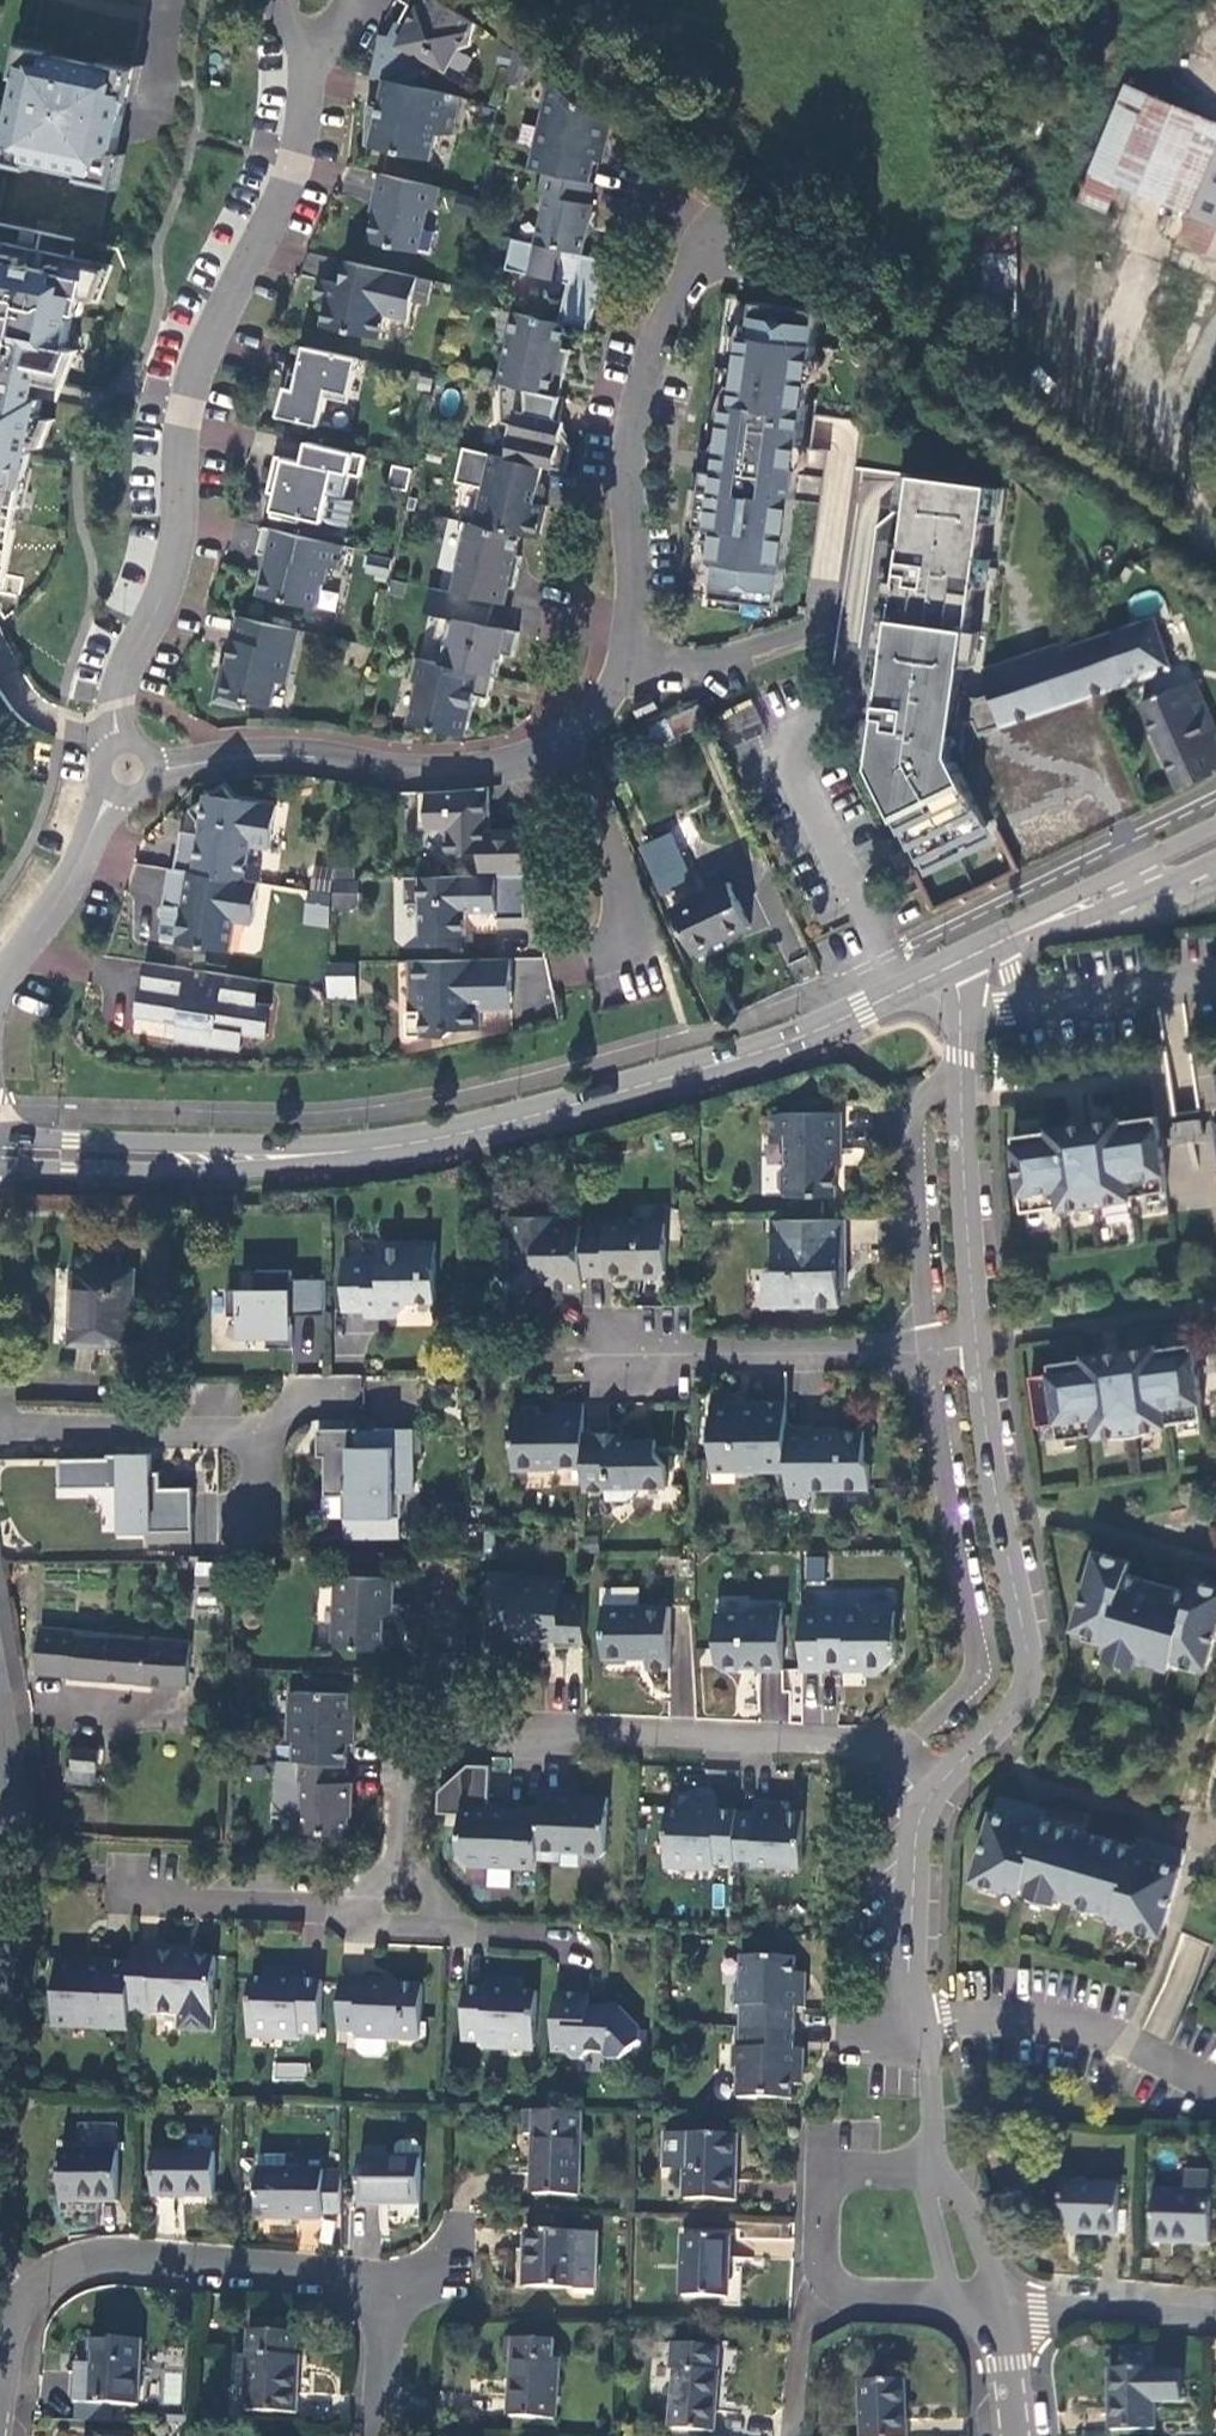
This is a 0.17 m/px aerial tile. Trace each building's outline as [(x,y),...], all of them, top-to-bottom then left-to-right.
[(435,0),(399,0),(398,2),(406,7),(396,24),(404,29),(392,52),(415,65),(423,63),(438,71),(446,69),(454,53),(467,49),(472,27),(435,0)] [(10,158),(87,175),(110,69),(33,52),(27,56),(6,152),(10,158)] [(456,99),(380,82),(374,110),(362,108),(363,142),(427,163),(435,138),(448,137),(456,99)] [(1083,170),(1108,180),(1184,211),(1215,133),(1215,126),(1118,85),(1083,170)] [(609,130),(555,88),(541,106),(527,170),(541,173),(589,184),(592,170),(594,162),(602,164),(609,130)] [(1184,211),(1172,238),(1215,257),(1215,133),(1184,211)] [(1096,207),(1108,180),(1083,170),(1071,197),(1096,207)] [(589,184),(541,173),(536,196),(543,198),(533,245),(581,256),(595,230),(592,207),(587,206),(592,185),(589,184)] [(436,190),(378,176),(373,199),(376,199),(366,243),(413,255),(424,211),(431,212),(436,190)] [(1010,220),(975,220),(976,317),(1010,317),(1010,220)] [(1118,364),(1160,260),(1116,242),(1090,238),(1079,265),(1054,329),(1052,335),(1118,364)] [(533,245),(509,240),(503,271),(565,284),(556,324),(561,325),(587,331),(603,261),(581,256),(533,245)] [(2,577),(18,506),(10,504),(17,470),(25,472),(41,399),(35,398),(38,382),(60,386),(75,351),(65,349),(72,315),(80,317),(96,276),(48,266),(47,272),(17,265),(18,260),(0,256),(0,576),(2,577)] [(1212,282),(1160,260),(1118,364),(1170,386),(1212,282)] [(415,278),(342,262),(337,286),(315,281),(310,302),(322,305),(317,327),(375,340),(381,316),(405,321),(415,278)] [(819,313),(754,303),(749,338),(743,337),(733,405),(726,404),(719,456),(701,453),(699,471),(695,470),(693,489),(701,490),(696,526),(715,529),(710,563),(716,564),(711,598),(777,608),(819,313)] [(556,324),(512,314),(496,383),(555,396),(565,350),(555,348),(561,325),(556,324)] [(356,361),(302,348),(296,376),(288,374),(275,418),(318,427),(324,399),(346,404),(356,361)] [(555,396),(496,383),(499,424),(506,426),(499,457),(540,466),(564,471),(570,447),(558,432),(558,426),(555,421),(560,398),(555,396)] [(272,496),(267,518),(296,524),(297,518),(321,523),(327,495),(341,498),(347,475),(358,478),(363,457),(303,443),(299,463),(273,457),(264,494),(272,496)] [(499,457),(461,449),(454,483),(480,489),(472,525),(519,535),(536,539),(543,506),(538,505),(542,488),(535,487),(540,466),(499,457)] [(797,474),(795,491),(817,494),(819,478),(797,474)] [(873,769),(919,862),(988,828),(952,756),(958,722),(974,724),(978,735),(1170,668),(1165,655),(1135,653),(1136,627),(1062,652),(1060,646),(985,673),(993,697),(978,703),(961,699),(988,489),(912,479),(904,548),(891,548),(889,569),(900,570),(883,692),(873,690),(870,713),(880,714),(873,769)] [(472,525),(466,523),(450,592),(491,601),(504,604),(507,588),(513,589),(520,557),(514,556),(519,535),(472,525)] [(341,546),(260,528),(255,554),(261,555),(253,595),(311,611),(317,588),(321,585),(325,570),(334,572),(341,546)] [(450,592),(429,588),(423,613),(438,617),(434,638),(445,640),(440,664),(492,676),(495,676),(499,655),(510,657),(516,632),(486,626),(491,601),(450,592)] [(297,632),(235,617),(225,664),(227,665),(224,677),(218,676),(212,702),(240,708),(242,701),(269,707),(275,682),(284,684),(297,632)] [(440,664),(416,659),(411,682),(416,683),(407,724),(463,736),(472,696),(486,699),(492,676),(440,664)] [(1140,704),(1179,788),(1215,770),(1215,734),(1191,680),(1140,704)] [(652,695),(632,704),(638,717),(658,707),(652,695)] [(730,742),(763,731),(753,700),(720,710),(730,742)] [(700,704),(651,727),(658,743),(696,726),(699,732),(710,727),(700,704)] [(231,798),(221,785),(208,794),(203,794),(202,799),(186,810),(198,824),(196,833),(178,831),(172,869),(241,881),(247,846),(267,849),(274,805),(231,798)] [(477,877),(522,876),(521,830),(482,830),(482,817),(485,816),(485,788),(459,791),(415,794),(415,830),(436,829),(444,837),(445,853),(477,852),(477,877)] [(988,828),(919,862),(925,873),(994,839),(988,828)] [(669,836),(644,846),(651,863),(676,852),(669,836)] [(676,852),(651,863),(665,894),(690,882),(676,852)] [(328,926),(329,907),(355,908),(357,866),(307,864),(305,925),(328,926)] [(172,869),(167,868),(160,906),(179,909),(174,943),(227,952),(232,921),(249,924),(256,883),(241,881),(172,869)] [(477,877),(401,878),(402,905),(417,905),(418,937),(463,936),(462,912),(492,911),(493,919),(523,918),(522,876),(477,877)] [(729,883),(673,909),(694,954),(716,944),(719,950),(727,945),(724,940),(750,928),(729,883)] [(543,959),(517,959),(517,974),(543,974),(543,959)] [(507,960),(405,962),(407,1036),(444,1036),(450,1030),(478,1030),(478,1010),(509,1010),(507,960)] [(256,982),(145,963),(141,988),(139,987),(134,1017),(161,1022),(159,1039),(234,1049),(236,1033),(260,1036),(264,1007),(253,1006),(256,982)] [(351,965),(326,965),(326,987),(351,987),(351,965)] [(780,1114),(764,1117),(764,1136),(780,1136),(780,1164),(774,1170),(775,1190),(783,1196),(830,1195),(829,1154),(836,1154),(835,1112),(780,1114)] [(1116,1120),(1045,1129),(1046,1132),(1008,1137),(1015,1191),(1018,1199),(1020,1212),(1054,1208),(1054,1210),(1075,1208),(1075,1210),(1109,1206),(1108,1203),(1127,1201),(1126,1197),(1162,1193),(1160,1175),(1162,1175),(1158,1145),(1156,1126),(1153,1127),(1152,1117),(1117,1122),(1116,1120)] [(1196,1121),(1170,1124),(1173,1146),(1199,1143),(1196,1121)] [(493,1181),(469,1188),(473,1200),(497,1193),(493,1181)] [(551,1218),(506,1218),(507,1240),(511,1240),(511,1262),(497,1275),(521,1298),(536,1284),(551,1283),(551,1292),(580,1292),(580,1279),(579,1227),(579,1224),(552,1225),(551,1218)] [(615,1227),(579,1227),(580,1279),(607,1279),(607,1274),(636,1274),(642,1279),(659,1279),(665,1274),(664,1224),(634,1224),(630,1219),(616,1219),(615,1227)] [(844,1219),(778,1220),(779,1230),(771,1230),(772,1270),(766,1270),(767,1301),(790,1301),(790,1307),(839,1306),(838,1281),(845,1281),(844,1219)] [(433,1241),(377,1241),(377,1255),(342,1255),(343,1309),(364,1308),(364,1316),(379,1316),(386,1309),(399,1314),(408,1300),(433,1300),(433,1241)] [(132,1271),(74,1270),(72,1344),(131,1345),(132,1271)] [(291,1271),(256,1271),(256,1290),(229,1290),(229,1315),(242,1314),(242,1339),(269,1339),(269,1347),(292,1347),(292,1338),(296,1338),(295,1314),(326,1314),(325,1280),(291,1280),(291,1271)] [(1080,1361),(1045,1366),(1046,1374),(1027,1377),(1034,1427),(1052,1424),(1054,1439),(1090,1434),(1090,1437),(1110,1435),(1110,1438),(1144,1433),(1144,1430),(1161,1428),(1161,1424),(1197,1419),(1195,1404),(1196,1402),(1192,1373),(1190,1353),(1188,1353),(1187,1346),(1152,1350),(1150,1348),(1080,1357),(1080,1361)] [(1204,1351),(1207,1374),(1215,1373),(1215,1350),(1204,1351)] [(203,1409),(237,1409),(237,1386),(203,1386),(203,1409)] [(537,1406),(510,1406),(511,1468),(554,1468),(554,1465),(583,1464),(582,1434),(582,1414),(554,1414),(554,1401),(537,1401),(537,1406)] [(733,1403),(709,1403),(711,1472),(785,1470),(785,1426),(784,1402),(760,1403),(760,1407),(735,1407),(733,1403)] [(806,1426),(785,1426),(785,1470),(786,1498),(806,1497),(806,1488),(869,1487),(868,1464),(863,1458),(862,1430),(831,1430),(828,1428),(809,1428),(806,1426)] [(356,1428),(317,1429),(318,1457),(323,1457),(324,1498),(342,1498),(342,1522),(402,1521),(402,1498),(413,1498),(412,1428),(374,1429),(374,1446),(356,1446),(356,1428)] [(629,1434),(582,1434),(583,1464),(583,1491),(605,1491),(605,1500),(627,1500),(638,1487),(665,1487),(664,1465),(654,1456),(653,1442),(629,1442),(629,1434)] [(109,1459),(60,1460),(61,1486),(121,1485),(122,1531),(193,1529),(192,1488),(161,1488),(160,1474),(154,1474),(153,1451),(121,1451),(121,1454),(109,1455),(109,1459)] [(1193,1581),(1189,1593),(1125,1575),(1129,1562),(1094,1552),(1071,1629),(1104,1638),(1101,1650),(1167,1669),(1170,1658),(1207,1669),(1215,1633),(1215,1588),(1193,1581)] [(802,1558),(805,1581),(825,1579),(822,1556),(802,1558)] [(392,1579),(337,1577),(334,1647),(381,1649),(383,1611),(392,1604),(392,1579)] [(508,1631),(519,1642),(585,1642),(584,1597),(564,1597),(563,1581),(519,1581),(519,1591),(500,1591),(501,1631),(508,1631)] [(638,1589),(602,1590),(603,1658),(607,1659),(612,1663),(623,1663),(628,1658),(646,1658),(646,1669),(668,1669),(668,1607),(638,1607),(638,1589)] [(822,1609),(800,1609),(801,1671),(825,1671),(825,1667),(855,1666),(855,1671),(882,1670),(895,1655),(895,1647),(898,1647),(898,1636),(895,1636),(894,1607),(863,1608),(857,1605),(822,1605),(822,1609)] [(744,1613),(715,1614),(715,1661),(724,1669),(742,1669),(745,1665),(756,1665),(758,1670),(783,1669),(782,1606),(750,1607),(744,1613)] [(143,1639),(42,1628),(37,1675),(186,1688),(190,1642),(148,1638),(143,1639)] [(347,1694),(295,1692),(294,1719),(290,1719),(289,1737),(293,1740),(293,1760),(294,1760),(344,1763),(345,1743),(351,1744),(351,1716),(347,1711),(347,1694)] [(96,1751),(73,1750),(72,1769),(95,1769),(96,1751)] [(342,1785),(344,1763),(294,1760),(293,1782),(299,1783),(298,1803),(291,1808),(291,1826),(298,1833),(341,1835),(342,1805),(346,1805),(347,1785),(342,1785)] [(560,1790),(538,1790),(538,1807),(536,1860),(559,1860),(559,1850),(579,1850),(584,1856),(598,1856),(604,1851),(606,1796),(560,1794),(560,1790)] [(974,1877),(1022,1890),(1025,1883),(1116,1908),(1114,1916),(1162,1930),(1185,1852),(1185,1849),(1182,1846),(1147,1836),(1138,1833),(1135,1844),(1043,1817),(1047,1806),(1039,1804),(1001,1794),(998,1795),(995,1798),(974,1877)] [(713,1863),(735,1864),(735,1860),(737,1811),(737,1810),(716,1809),(706,1800),(697,1799),(691,1801),(685,1805),(680,1811),(667,1810),(665,1863),(691,1864),(698,1868),(713,1869),(713,1863)] [(784,1802),(758,1802),(757,1812),(737,1811),(735,1860),(753,1861),(753,1866),(769,1866),(772,1862),(801,1862),(802,1811),(789,1811),(784,1802)] [(538,1807),(517,1807),(517,1812),(486,1811),(486,1805),(462,1804),(456,1812),(454,1858),(459,1865),(482,1867),(487,1862),(514,1862),(514,1866),(535,1867),(538,1807)] [(154,1953),(132,1952),(131,1966),(129,2015),(180,2017),(179,2033),(213,2034),(215,1958),(194,1957),(195,1950),(155,1949),(154,1953)] [(797,1957),(743,1956),(742,1985),(738,1985),(737,2005),(742,2005),(742,2027),(797,2027),(797,2007),(806,2008),(807,1973),(797,1973),(797,1957)] [(81,1964),(57,1963),(54,2032),(128,2035),(131,1966),(108,1965),(107,1970),(81,1969),(81,1964)] [(266,1979),(252,1979),(251,2032),(275,2033),(278,2040),(298,2040),(300,2036),(321,2037),(323,1982),(307,1981),(289,1971),(282,1970),(266,1979)] [(485,1987),(464,1987),(463,2041),(483,2042),(483,2048),(498,2048),(503,2043),(533,2044),(534,1990),(521,1990),(517,1985),(508,1981),(496,1981),(485,1987)] [(366,1988),(366,1983),(340,1982),(338,2034),(355,2034),(355,2039),(378,2040),(384,2046),(415,2047),(417,1990),(366,1988)] [(586,1995),(554,1993),(552,2049),(563,2049),(568,2055),(578,2056),(586,2049),(601,2049),(605,2057),(618,2056),(637,2042),(637,2027),(613,2003),(603,2003),(598,2007),(586,2007),(586,1995)] [(797,2027),(742,2027),(742,2047),(736,2047),(735,2068),(740,2068),(740,2097),(794,2097),(795,2082),(805,2082),(805,2048),(796,2048),(797,2027)] [(306,2064),(273,2061),(272,2079),(305,2081),(306,2064)] [(581,2114),(524,2113),(524,2137),(536,2137),(535,2197),(579,2197),(581,2114)] [(738,2137),(664,2135),(664,2168),(684,2169),(683,2203),(736,2204),(738,2137)] [(397,2160),(359,2160),(359,2205),(422,2205),(422,2147),(416,2143),(402,2143),(397,2147),(397,2160)] [(118,2153),(60,2153),(61,2204),(118,2204),(118,2153)] [(215,2155),(153,2154),(153,2198),(214,2199),(215,2155)] [(285,2156),(258,2156),(258,2221),(324,2221),(324,2214),(341,2214),(340,2171),(286,2172),(285,2156)] [(1120,2185),(1063,2184),(1062,2235),(1119,2236),(1120,2185)] [(1211,2195),(1154,2193),(1153,2245),(1210,2247),(1211,2195)] [(731,2250),(764,2253),(766,2226),(733,2223),(731,2250)] [(597,2234),(526,2232),(525,2289),(596,2291),(597,2234)] [(729,2238),(684,2237),(682,2297),(727,2298),(729,2238)] [(295,2332),(248,2331),(245,2413),(297,2414),(299,2357),(294,2357),(295,2332)] [(553,2341),(510,2336),(509,2356),(514,2356),(510,2419),(554,2421),(557,2359),(552,2359),(553,2341)] [(90,2385),(75,2384),(74,2404),(139,2406),(141,2341),(91,2340),(90,2385)] [(718,2348),(674,2345),(672,2371),(675,2372),(670,2431),(714,2435),(719,2373),(716,2372),(718,2348)] [(1155,2370),(1110,2370),(1110,2431),(1155,2431),(1155,2370)] [(861,2383),(862,2435),(907,2435),(905,2381),(861,2383)]
